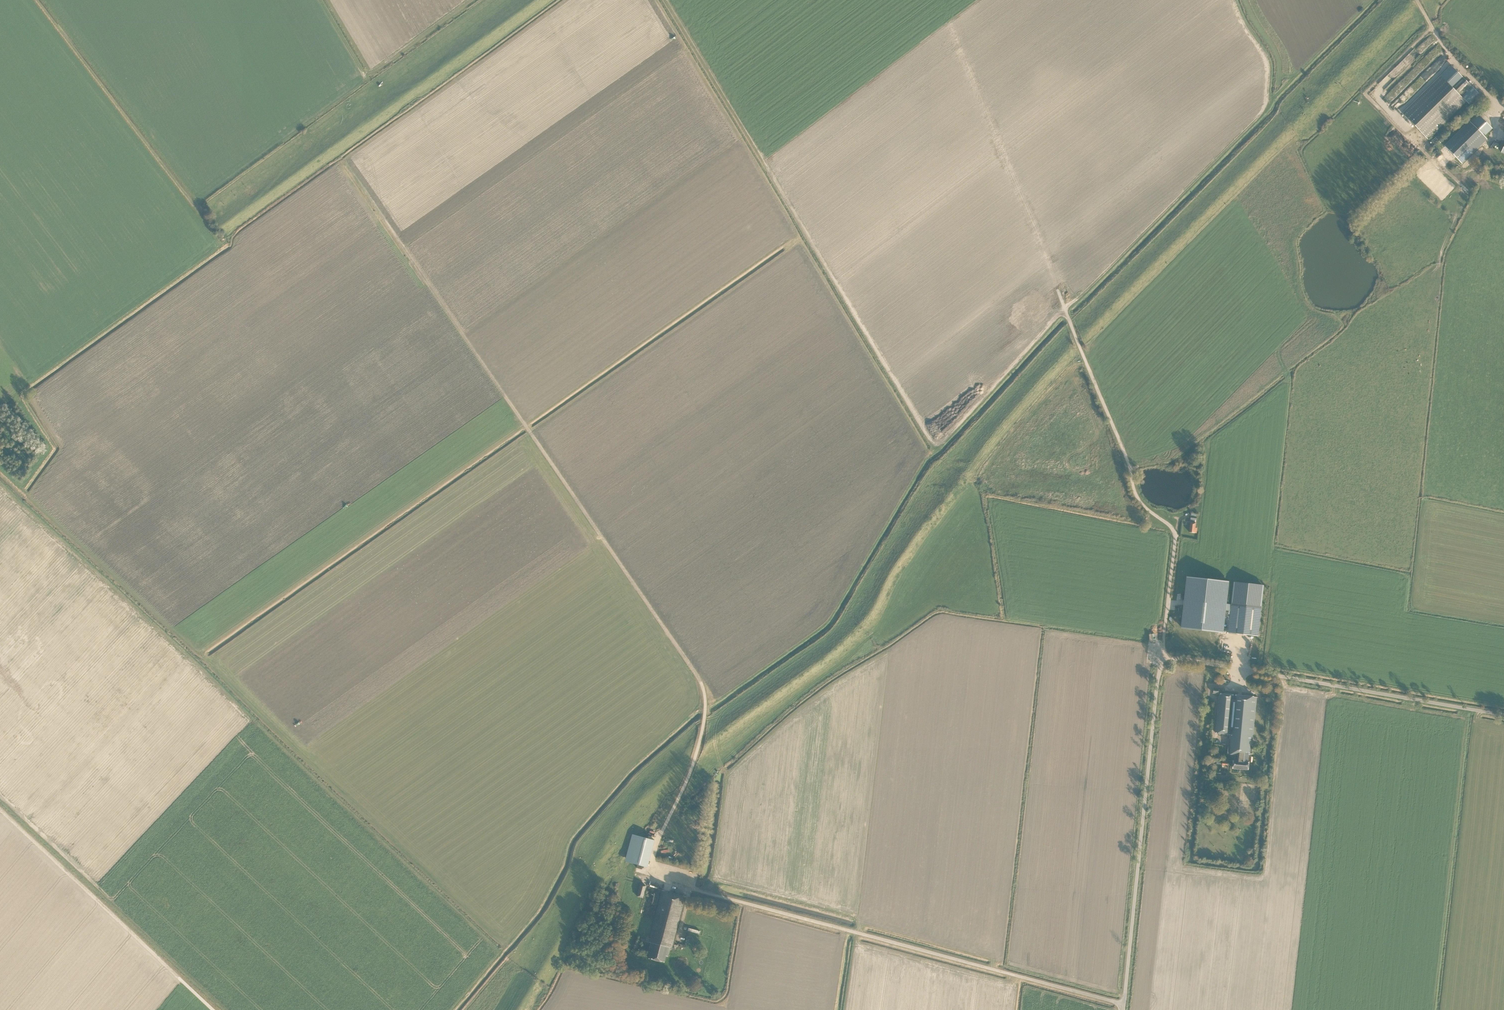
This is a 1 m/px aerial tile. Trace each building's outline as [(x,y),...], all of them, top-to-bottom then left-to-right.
[(1435,52),(1439,56),(1446,49),(1439,43),(1434,47),(1437,50),(1435,52)] [(1461,96),(1471,86),(1452,66),(1403,114),(1428,139),(1466,102),(1461,96)] [(1462,97),(1469,104),(1479,94),(1472,87),(1462,97)] [(1394,88),(1389,92),(1395,99),(1398,96),(1395,93),(1396,92),(1394,88)] [(1492,129),(1480,116),(1473,124),(1470,121),(1444,146),(1462,164),(1487,139),(1484,136),(1492,129)] [(1231,611),(1228,632),(1259,636),(1264,586),(1234,582),(1231,604),(1226,604),(1229,582),(1187,577),(1181,627),(1223,632),(1226,610),(1231,611)] [(1250,636),(1250,637),(1245,637),(1244,646),(1254,646),(1254,637),(1250,636)] [(1250,745),(1252,745),(1256,696),(1219,693),(1216,734),(1230,735),(1229,741),(1229,744),(1228,755),(1235,755),(1235,760),(1234,760),(1233,769),(1249,770),(1249,762),(1251,762),(1252,756),(1249,755),(1250,755),(1251,753),(1252,753),(1253,745),(1250,745)] [(647,867),(655,840),(637,835),(630,862),(647,867)] [(646,886),(640,884),(637,896),(643,897),(646,886)] [(674,944),(685,895),(661,889),(650,936),(651,936),(650,941),(651,942),(648,951),(650,951),(649,957),(664,961),(666,955),(668,955),(670,946),(671,947),(672,943),(674,944)]
